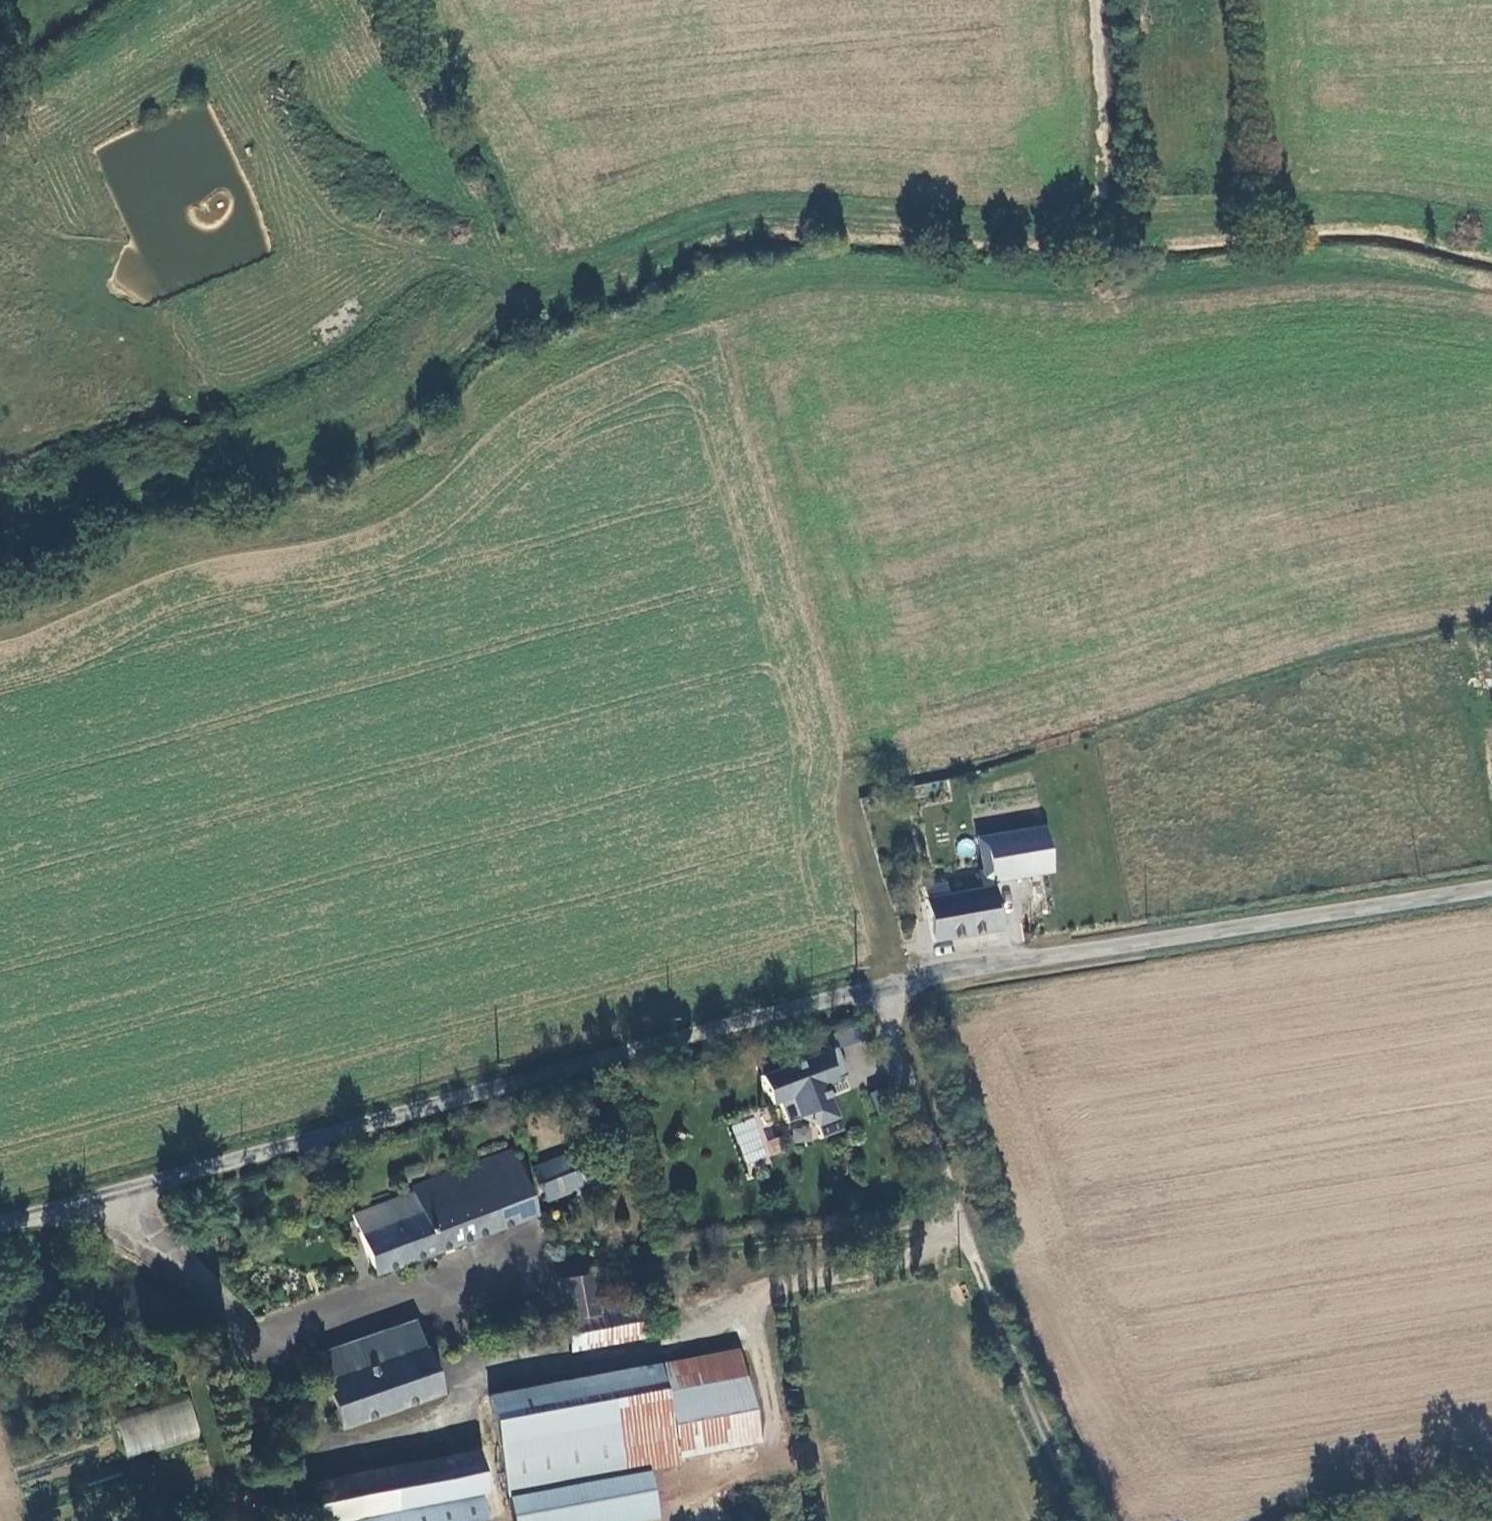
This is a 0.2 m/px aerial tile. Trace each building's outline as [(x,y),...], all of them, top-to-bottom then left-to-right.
[(1001,834),(1003,844),(1042,838),(1040,828),(1001,834)] [(1003,844),(984,848),(990,882),(1048,872),(1042,838),(1003,844)] [(999,929),(991,886),(946,895),(944,882),(930,885),(929,883),(920,885),(921,887),(929,942),(999,929)] [(853,1026),(834,1032),(839,1046),(858,1040),(853,1026)] [(840,1131),(828,1099),(825,1101),(819,1085),(822,1084),(844,1076),(834,1049),(760,1077),(770,1105),(777,1102),(785,1123),(798,1118),(814,1125),(819,1139),(840,1131)] [(828,1099),(822,1084),(819,1085),(825,1101),(828,1099)] [(808,1125),(791,1128),(793,1143),(811,1140),(808,1125)] [(370,1276),(534,1216),(519,1172),(512,1153),(403,1193),(405,1199),(382,1207),(351,1219),(370,1276)] [(556,1162),(567,1194),(593,1185),(581,1154),(556,1162)] [(546,1201),(567,1194),(556,1162),(534,1169),(546,1201)] [(590,1275),(554,1280),(561,1319),(596,1313),(593,1291),(590,1275)] [(596,1313),(561,1319),(565,1350),(643,1337),(638,1306),(596,1313)] [(413,1324),(313,1357),(338,1430),(438,1396),(413,1324)] [(540,1397),(551,1454),(499,1464),(510,1520),(641,1520),(653,1519),(646,1481),(675,1475),(674,1467),(754,1452),(737,1362),(540,1397)] [(540,1397),(489,1406),(499,1464),(551,1454),(540,1397)] [(116,1422),(127,1459),(202,1436),(190,1399),(116,1422)] [(310,1484),(315,1510),(317,1520),(338,1520),(353,1518),(353,1520),(481,1520),(469,1454),(310,1484)]
